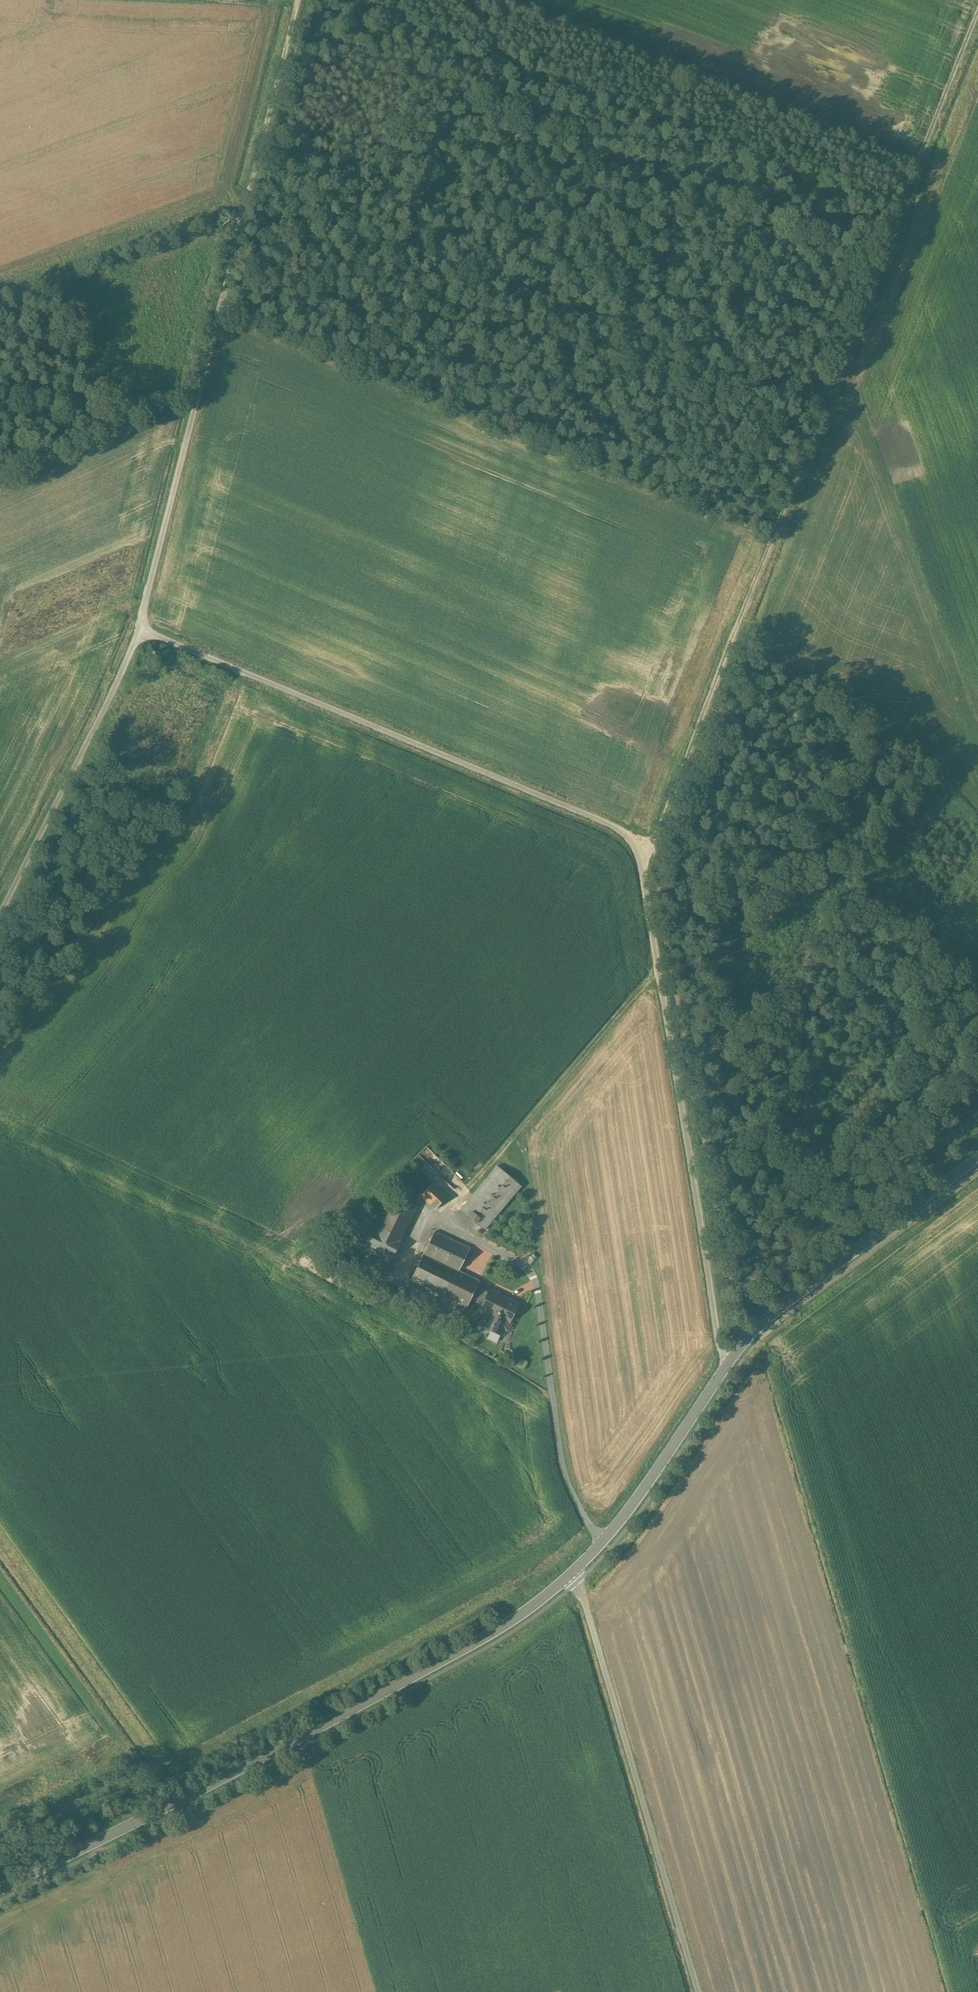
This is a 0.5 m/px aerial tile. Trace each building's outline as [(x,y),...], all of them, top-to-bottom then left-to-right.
[(497,1166),(460,1209),(484,1229),(521,1186),(497,1166)] [(423,1188),(424,1183),(423,1178),(420,1174),(416,1171),(411,1170),(406,1171),(402,1174),(399,1178),(398,1183),(399,1188),(402,1192),(406,1195),(411,1196),(416,1195),(421,1192),(423,1188)] [(446,1196),(432,1183),(420,1195),(435,1209),(446,1196)] [(394,1195),(379,1228),(366,1221),(351,1250),(387,1268),(401,1239),(400,1238),(416,1206),(394,1195)] [(469,1248),(434,1231),(410,1280),(445,1297),(458,1271),(465,1255),(469,1248)] [(469,1248),(465,1255),(472,1258),(475,1251),(469,1248)] [(478,1281),(458,1271),(445,1297),(466,1307),(476,1285),(478,1281)] [(489,1291),(476,1285),(471,1296),(483,1302),(489,1291)] [(518,1304),(489,1290),(489,1291),(483,1302),(480,1309),(488,1313),(482,1326),(501,1335),(504,1329),(508,1331),(512,1323),(509,1322),(518,1304)]
